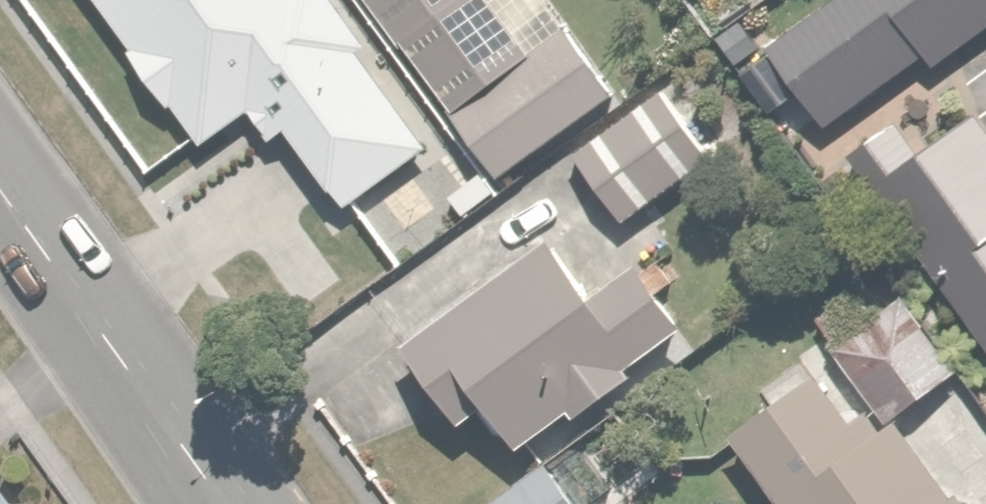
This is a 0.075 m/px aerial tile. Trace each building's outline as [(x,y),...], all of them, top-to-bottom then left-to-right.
[(268,0),(63,0),(60,2),(117,74),(100,88),(157,160),(172,149),(204,190),(336,86),(268,0)] [(495,169),(602,89),(536,0),(368,0),(495,169)] [(764,47),(821,126),(928,49),(936,61),(985,26),(985,0),(829,0),(764,47)] [(488,177),(402,58),(354,94),(440,212),(488,177)] [(698,160),(644,95),(573,154),(627,219),(698,160)] [(969,118),(872,185),(985,348),(985,142),(969,118)] [(590,304),(544,241),(401,344),(459,425),(484,407),(513,447),(684,324),(642,266),(590,304)] [(845,350),(834,359),(881,415),(951,358),(877,267),(817,316),(845,350)] [(727,432),(779,503),(972,503),(903,408),(860,439),(811,371),(727,432)] [(547,454),(480,503),(584,503),(547,454)]
